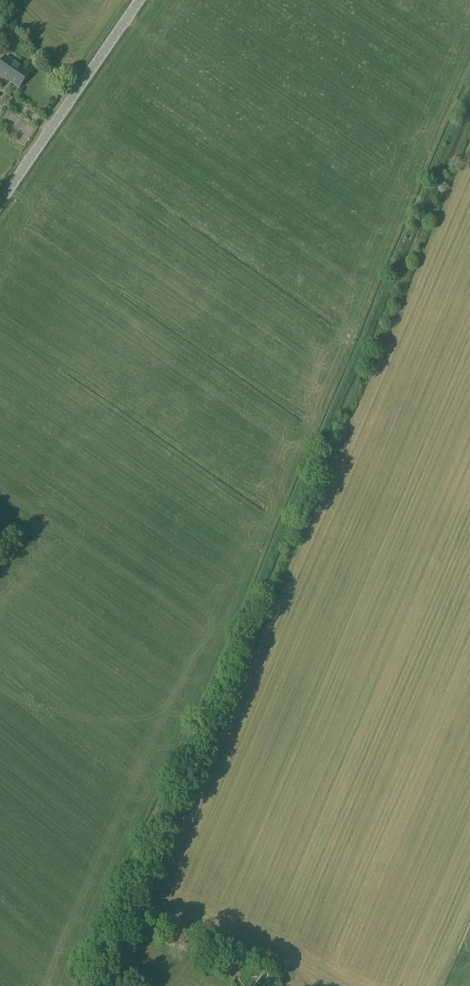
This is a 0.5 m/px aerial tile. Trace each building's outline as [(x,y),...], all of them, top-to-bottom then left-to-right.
[(29,73),(5,57),(0,64),(0,75),(19,88),(29,73)]
